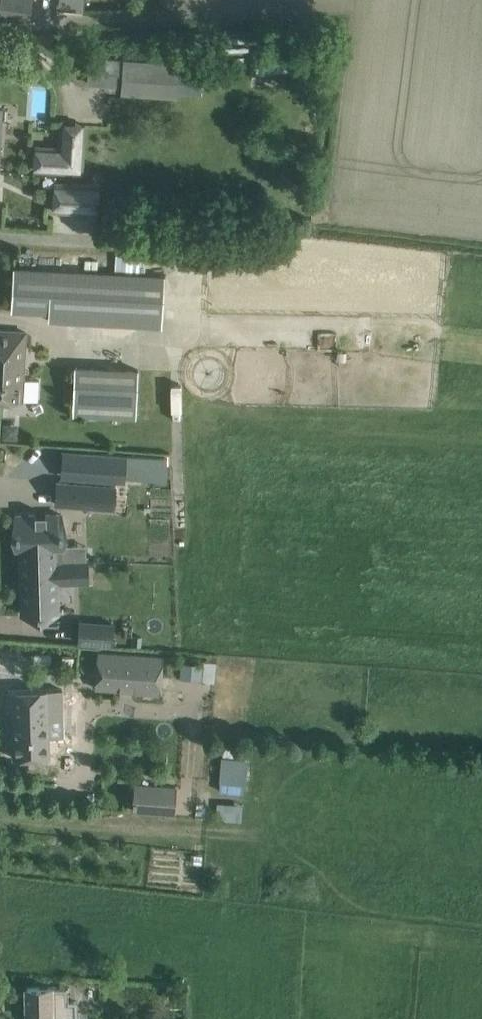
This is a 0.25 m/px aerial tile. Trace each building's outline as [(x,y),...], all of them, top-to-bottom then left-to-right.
[(29,21),(32,0),(0,0),(0,16),(29,21)] [(287,74),(286,48),(255,48),(256,74),(287,74)] [(124,60),(121,91),(176,95),(176,90),(202,92),(203,65),(124,60)] [(32,168),(80,171),(84,123),(62,122),(61,148),(33,147),(32,168)] [(50,209),(98,211),(100,183),(51,181),(50,209)] [(180,195),(132,193),(131,212),(180,214),(180,195)] [(164,276),(69,270),(13,267),(11,310),(49,312),(48,319),(52,319),(162,325),(164,276)] [(21,400),(37,401),(38,377),(23,376),(25,331),(0,329),(0,399),(21,400)] [(104,416),(106,368),(74,366),(72,415),(104,416)] [(168,463),(169,454),(144,452),(143,462),(168,463)] [(83,453),(81,480),(125,483),(127,456),(83,453)] [(57,481),(55,502),(114,507),(115,485),(57,481)] [(148,486),(149,507),(169,507),(169,486),(148,486)] [(21,546),(21,551),(62,550),(62,533),(62,529),(61,529),(61,513),(46,513),(46,512),(35,513),(35,514),(16,514),(16,530),(16,535),(17,546),(21,546)] [(62,550),(21,551),(22,587),(21,587),(22,613),(38,612),(38,613),(42,613),(42,612),(48,612),(47,581),(88,580),(88,560),(62,560),(62,550)] [(111,643),(113,623),(79,620),(78,641),(111,643)] [(132,635),(131,645),(140,646),(141,637),(132,635)] [(162,656),(98,651),(95,687),(159,692),(162,656)] [(180,663),(179,679),(202,682),(203,665),(180,663)] [(65,688),(12,689),(13,708),(15,708),(17,757),(52,756),(51,708),(66,707),(65,688)] [(134,803),(133,809),(174,812),(176,786),(135,783),(135,784),(134,798),(133,798),(133,803),(134,803)] [(239,817),(239,802),(217,802),(216,816),(239,817)] [(26,1018),(77,1018),(77,999),(68,999),(68,985),(66,985),(66,987),(51,987),(51,985),(27,986),(27,984),(25,984),(25,1002),(24,1002),(24,1014),(26,1014),(26,1018)]
